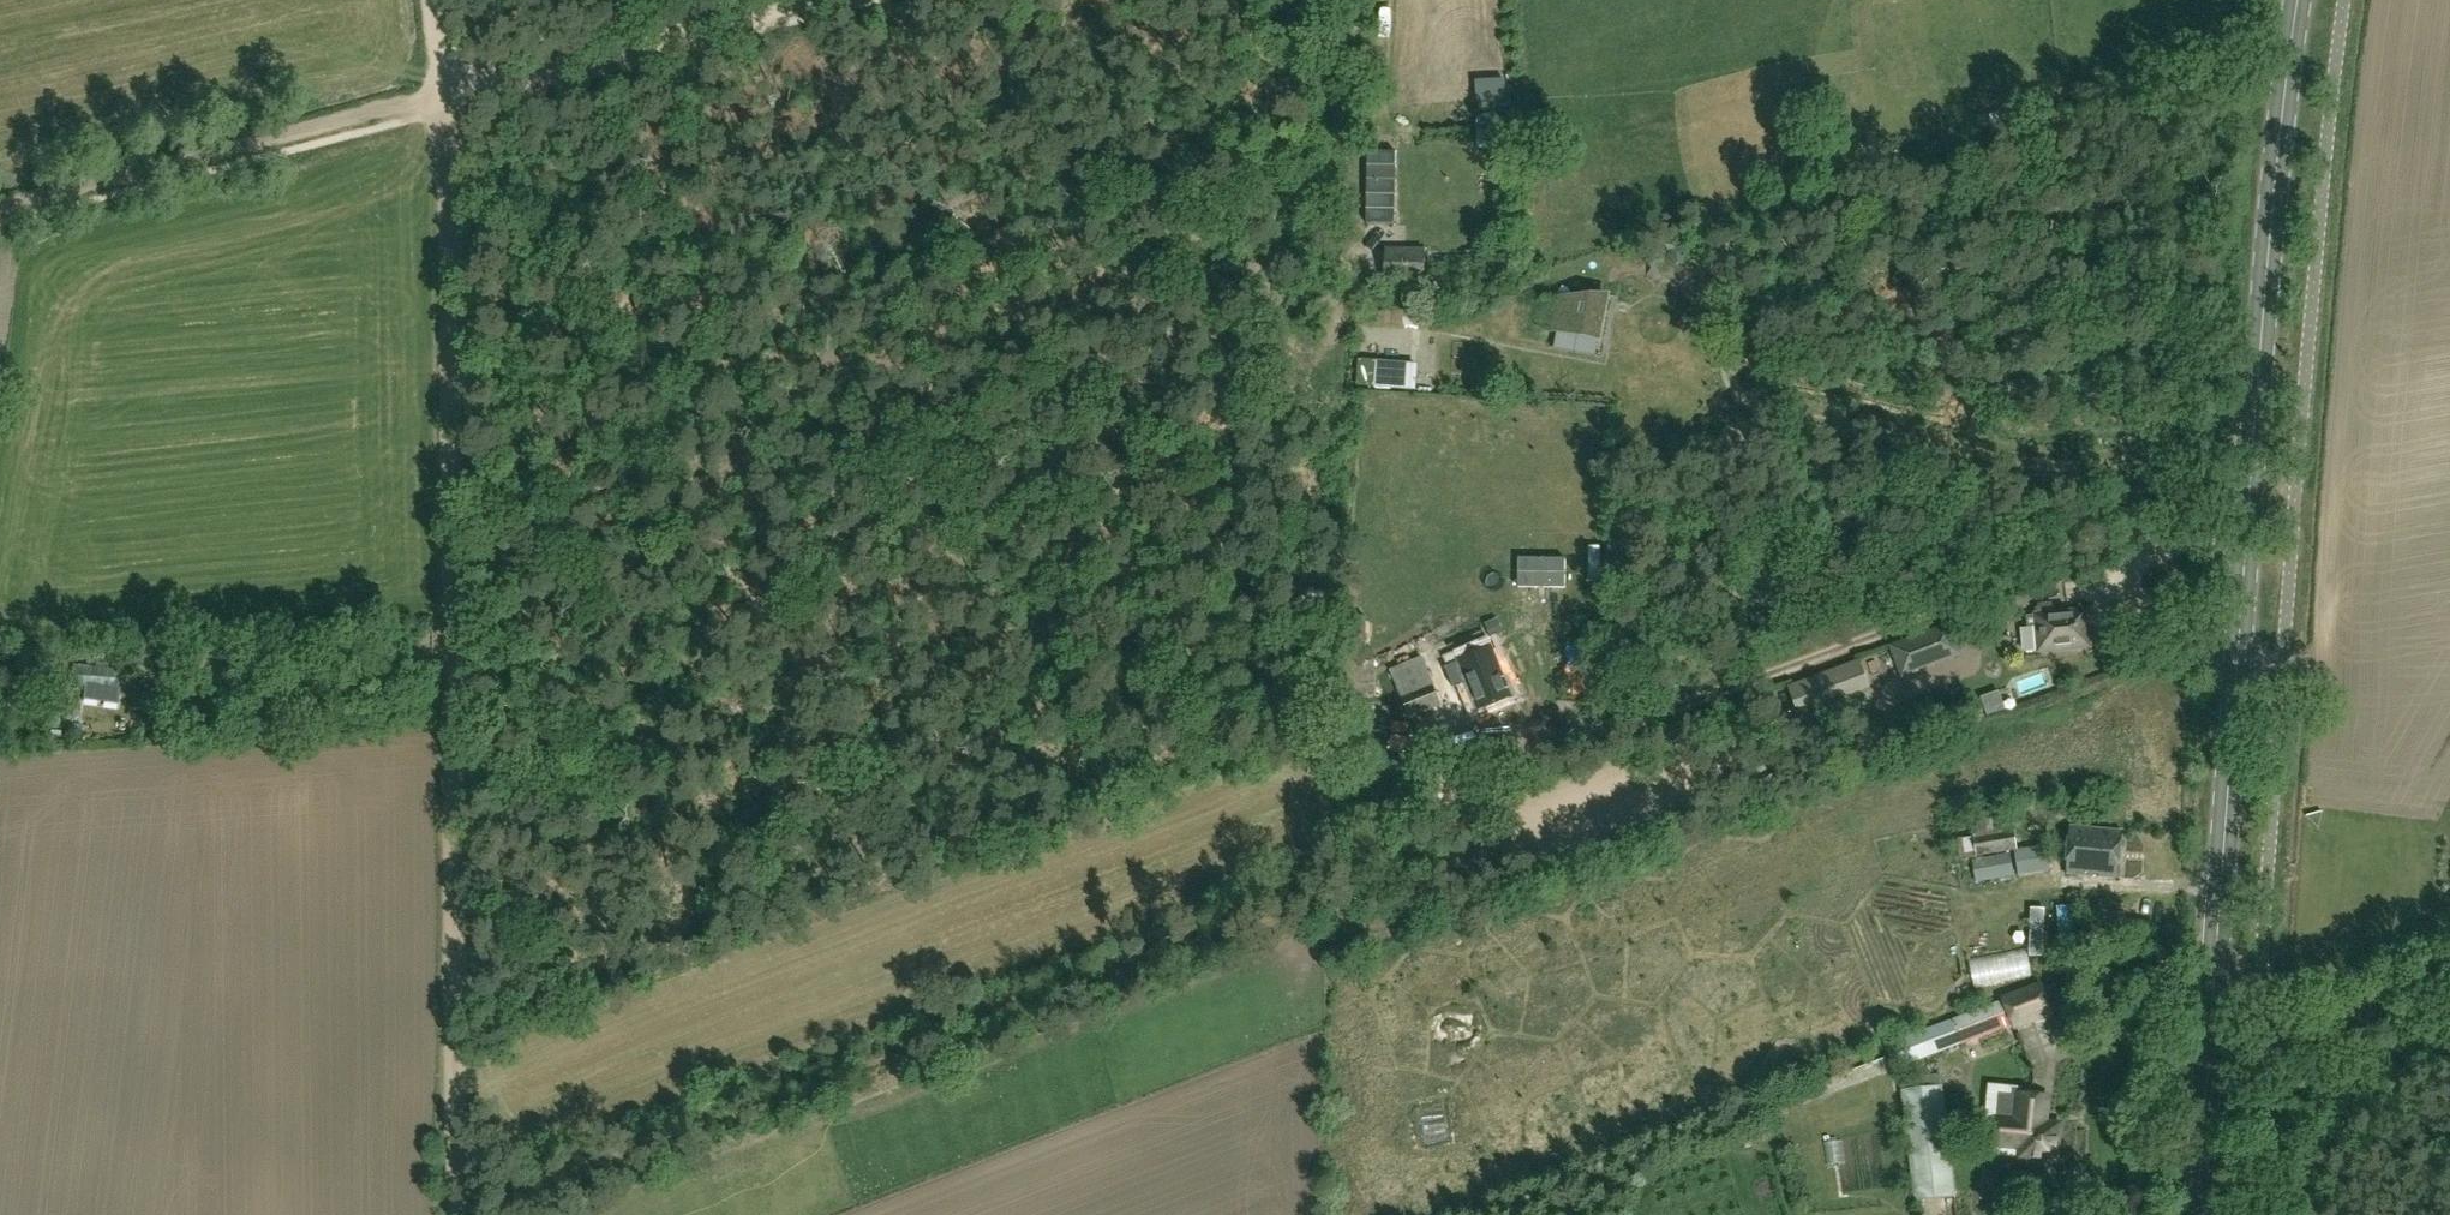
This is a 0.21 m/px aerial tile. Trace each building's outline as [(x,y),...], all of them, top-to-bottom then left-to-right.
[(1424,281),(1425,248),(1386,248),(1385,280),(1424,281)] [(1555,315),(1552,329),(1599,338),(1607,296),(1558,299),(1555,315)] [(1377,362),(1375,386),(1396,387),(1398,363),(1377,362)] [(2054,612),(2053,605),(2035,606),(2036,612),(2026,613),(2027,625),(2025,625),(2027,650),(2089,645),(2086,610),(2054,612)] [(1952,624),(1891,647),(1905,681),(1920,674),(1918,670),(1932,665),(1934,667),(1964,657),(1952,624)] [(1477,707),(1511,694),(1492,646),(1458,660),(1477,707)] [(1410,716),(1441,703),(1421,656),(1390,669),(1410,716)] [(1867,686),(1859,663),(1790,688),(1799,711),(1867,686)] [(70,686),(85,688),(119,692),(120,692),(123,672),(73,666),(70,686)] [(2118,876),(2122,829),(2070,825),(2065,872),(2118,876)] [(2015,832),(1974,838),(1977,857),(2015,851),(2015,850),(2017,850),(2015,832)] [(2017,850),(2015,850),(2015,851),(2019,876),(2051,871),(2047,846),(2017,850)] [(2011,853),(1972,861),(1976,881),(1977,884),(2016,876),(2011,853)] [(2024,991),(1885,1045),(1895,1070),(1907,1065),(1906,1064),(1918,1060),(2012,1025),(2013,1027),(2049,1013),(2038,986),(2024,991)] [(1915,1201),(1955,1196),(1942,1084),(1902,1089),(1915,1201)] [(2059,1124),(2044,1123),(2046,1097),(2035,1096),(2019,1094),(1998,1093),(1996,1119),(1994,1119),(1991,1145),(2020,1147),(2019,1157),(2056,1160),(2059,1124)]
